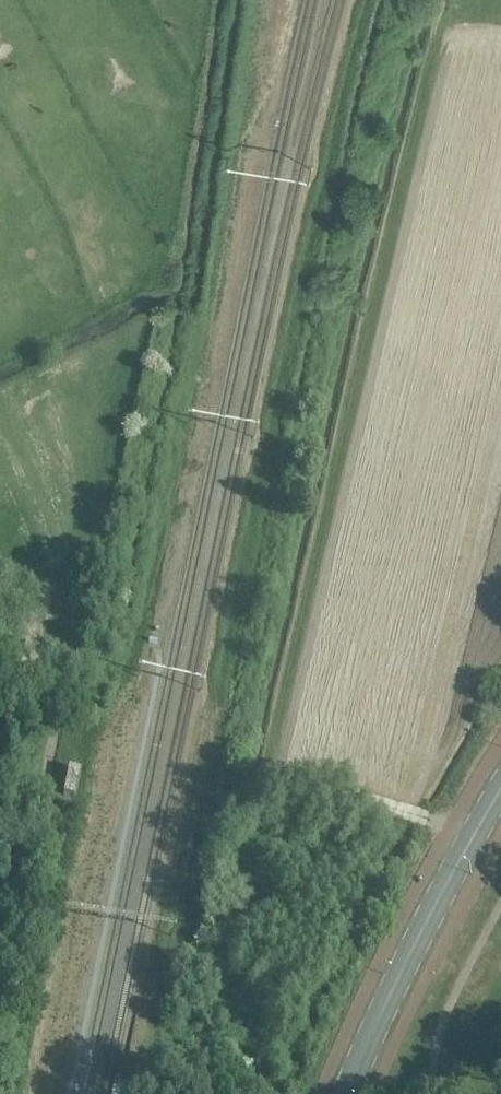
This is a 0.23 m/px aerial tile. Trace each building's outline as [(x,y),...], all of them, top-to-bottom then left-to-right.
[(81,769),(71,767),(68,766),(62,794),(75,797),(81,769)]
